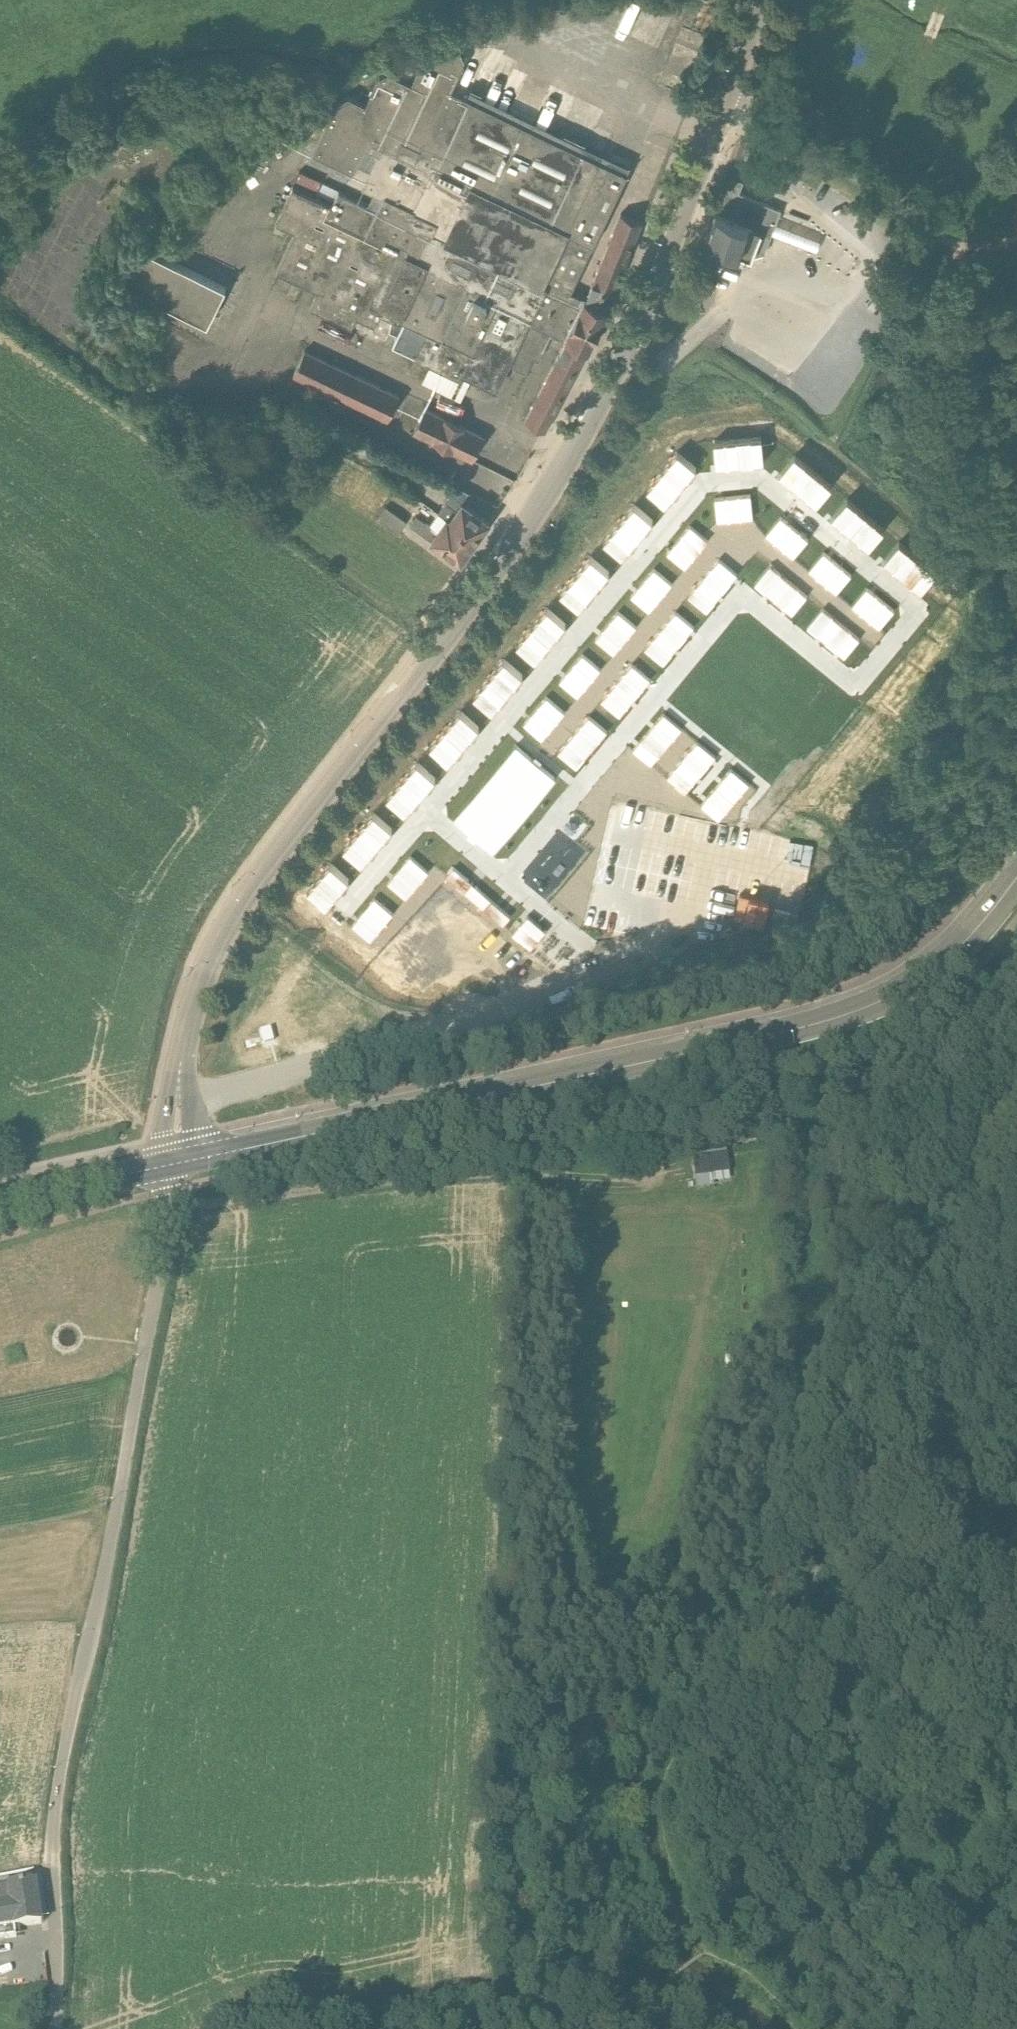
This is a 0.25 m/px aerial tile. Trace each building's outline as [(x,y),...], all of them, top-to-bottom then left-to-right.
[(692,27),(713,34),(722,11),(701,4),(692,27)] [(586,300),(570,292),(627,173),(452,90),(464,64),(455,43),(425,56),(412,83),(388,72),(379,76),(366,104),(349,96),(336,103),(312,153),(352,172),(349,179),(384,196),(378,209),(323,182),(318,193),(334,201),(332,205),(293,187),(276,223),(295,231),(276,271),(318,291),(311,306),(352,325),(359,310),(378,319),(383,308),(393,314),(390,331),(398,334),(394,344),(416,355),(415,356),(462,378),(464,373),(497,388),(508,364),(526,372),(533,357),(539,360),(552,334),(567,341),(525,421),(545,431),(587,349),(588,350),(609,308),(608,307),(642,222),(621,214),(586,300)] [(755,248),(764,252),(781,211),(734,192),(739,181),(731,177),(705,241),(751,259),(755,248)] [(122,282),(208,324),(226,288),(141,245),(122,282)] [(293,375),(388,420),(399,395),(305,350),(293,375)] [(413,432),(472,460),(484,436),(425,408),(413,432)] [(316,431),(322,421),(312,415),(306,426),(316,431)] [(762,435),(738,437),(740,461),(764,459),(762,435)] [(738,437),(714,439),(716,463),(740,461),(738,437)] [(678,450),(647,487),(666,502),(696,465),(678,450)] [(813,468),(795,453),(779,472),(798,487),(813,468)] [(832,484),(813,468),(798,487),(816,502),(832,484)] [(449,520),(476,539),(489,521),(466,505),(472,496),(457,485),(444,502),(446,503),(439,513),(447,519),(447,518),(450,520),(449,520)] [(751,492),(715,495),(717,519),(753,516),(751,492)] [(866,512),(847,497),(832,515),(850,531),(866,512)] [(634,502),(604,539),(622,554),(653,517),(634,502)] [(408,522),(386,507),(378,519),(399,534),(408,522)] [(884,527),(866,512),(850,531),(869,546),(884,527)] [(417,516),(410,525),(461,561),(476,539),(449,520),(450,520),(447,518),(447,519),(439,513),(430,525),(417,516)] [(809,537),(781,514),(765,533),(793,556),(809,537)] [(690,523),(667,550),(685,566),(708,538),(690,523)] [(918,555),(899,540),(884,559),(902,574),(918,555)] [(852,573),(824,550),(809,569),(836,592),(852,573)] [(591,554),(560,591),(579,607),(609,570),(591,554)] [(936,571),(918,555),(902,574),(921,589),(936,571)] [(719,556),(704,575),(722,590),(738,572),(719,556)] [(789,579),(771,563),(755,582),(774,597),(789,579)] [(654,566),(631,593),(649,609),(672,581),(654,566)] [(704,575),(688,593),(707,609),(722,590),(704,575)] [(808,594),(789,579),(774,597),(792,613),(808,594)] [(895,609),(867,586),(852,604),(879,627),(895,609)] [(547,606),(517,643),(535,659),(566,622),(547,606)] [(842,622),(823,607),(808,625),(826,641),(842,622)] [(618,609),(595,636),(614,652),(637,624),(618,609)] [(675,609),(660,627),(679,643),(694,624),(675,609)] [(730,633),(766,663),(782,645),(745,614),(730,633)] [(860,637),(842,622),(826,641),(845,656),(860,637)] [(660,627),(645,646),(663,661),(679,643),(660,627)] [(582,652),(559,679),(578,695),(601,667),(582,652)] [(696,673),(733,704),(748,685),(711,655),(696,673)] [(782,676),(819,707),(834,688),(797,658),(782,676)] [(504,659),(473,696),(492,711),(522,674),(504,659)] [(632,661),(617,679),(635,695),(651,676),(632,661)] [(617,679),(601,698),(620,713),(635,695),(617,679)] [(546,695),(523,722),(542,738),(565,710),(546,695)] [(661,716),(697,746),(713,728),(676,697),(661,716)] [(748,717),(785,747),(801,729),(764,698),(748,717)] [(460,711),(430,748),(448,763),(479,726),(460,711)] [(589,713),(573,732),(592,747),(607,729),(589,713)] [(648,731),(633,749),(651,765),(667,746),(648,731)] [(573,732),(558,750),(576,766),(592,747),(573,732)] [(511,738),(488,765),(506,781),(529,753),(511,738)] [(713,759),(750,790),(765,771),(728,741),(713,759)] [(633,749),(617,768),(636,783),(651,765),(633,749)] [(417,763),(386,800),(405,816),(435,779),(417,763)] [(545,766),(522,794),(540,809),(563,781),(545,766)] [(475,781),(452,809),(470,824),(493,796),(475,781)] [(590,789),(575,808),(593,823),(608,805),(590,789)] [(509,809),(486,837),(504,852),(527,825),(509,809)] [(373,816),(343,853),(361,868),(392,831),(373,816)] [(410,859),(387,886),(406,902),(429,874),(410,859)] [(330,868),(307,896),(325,911),(348,883),(330,868)] [(511,916),(454,869),(446,878),(503,925),(511,916)] [(375,902),(352,929),(370,945),(393,917),(375,902)] [(546,930),(528,915),(512,933),(531,948),(546,930)] [(726,1137),(692,1141),(696,1178),(731,1173),(726,1137)] [(57,1336),(58,1341),(62,1346),(68,1348),(74,1346),(78,1342),(80,1336),(78,1331),(74,1327),(68,1325),(63,1327),(59,1330),(57,1336)] [(0,1889),(0,1939),(9,1938),(8,1934),(16,1933),(15,1927),(42,1924),(36,1884),(0,1889)]
